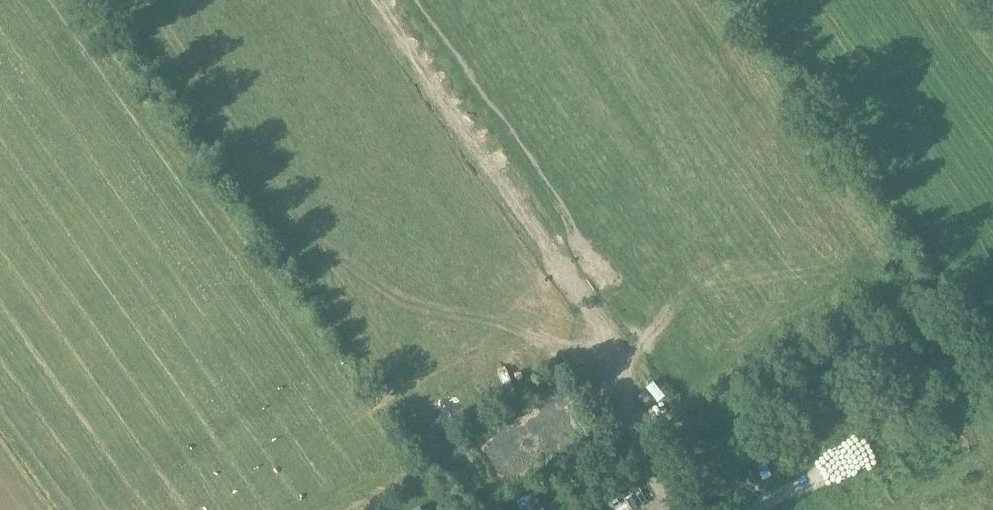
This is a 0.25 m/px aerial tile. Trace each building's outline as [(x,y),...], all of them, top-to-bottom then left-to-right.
[(749,486),(789,464),(781,450),(741,471),(749,486)] [(612,490),(623,509),(625,509),(654,494),(642,473),(612,490)]
